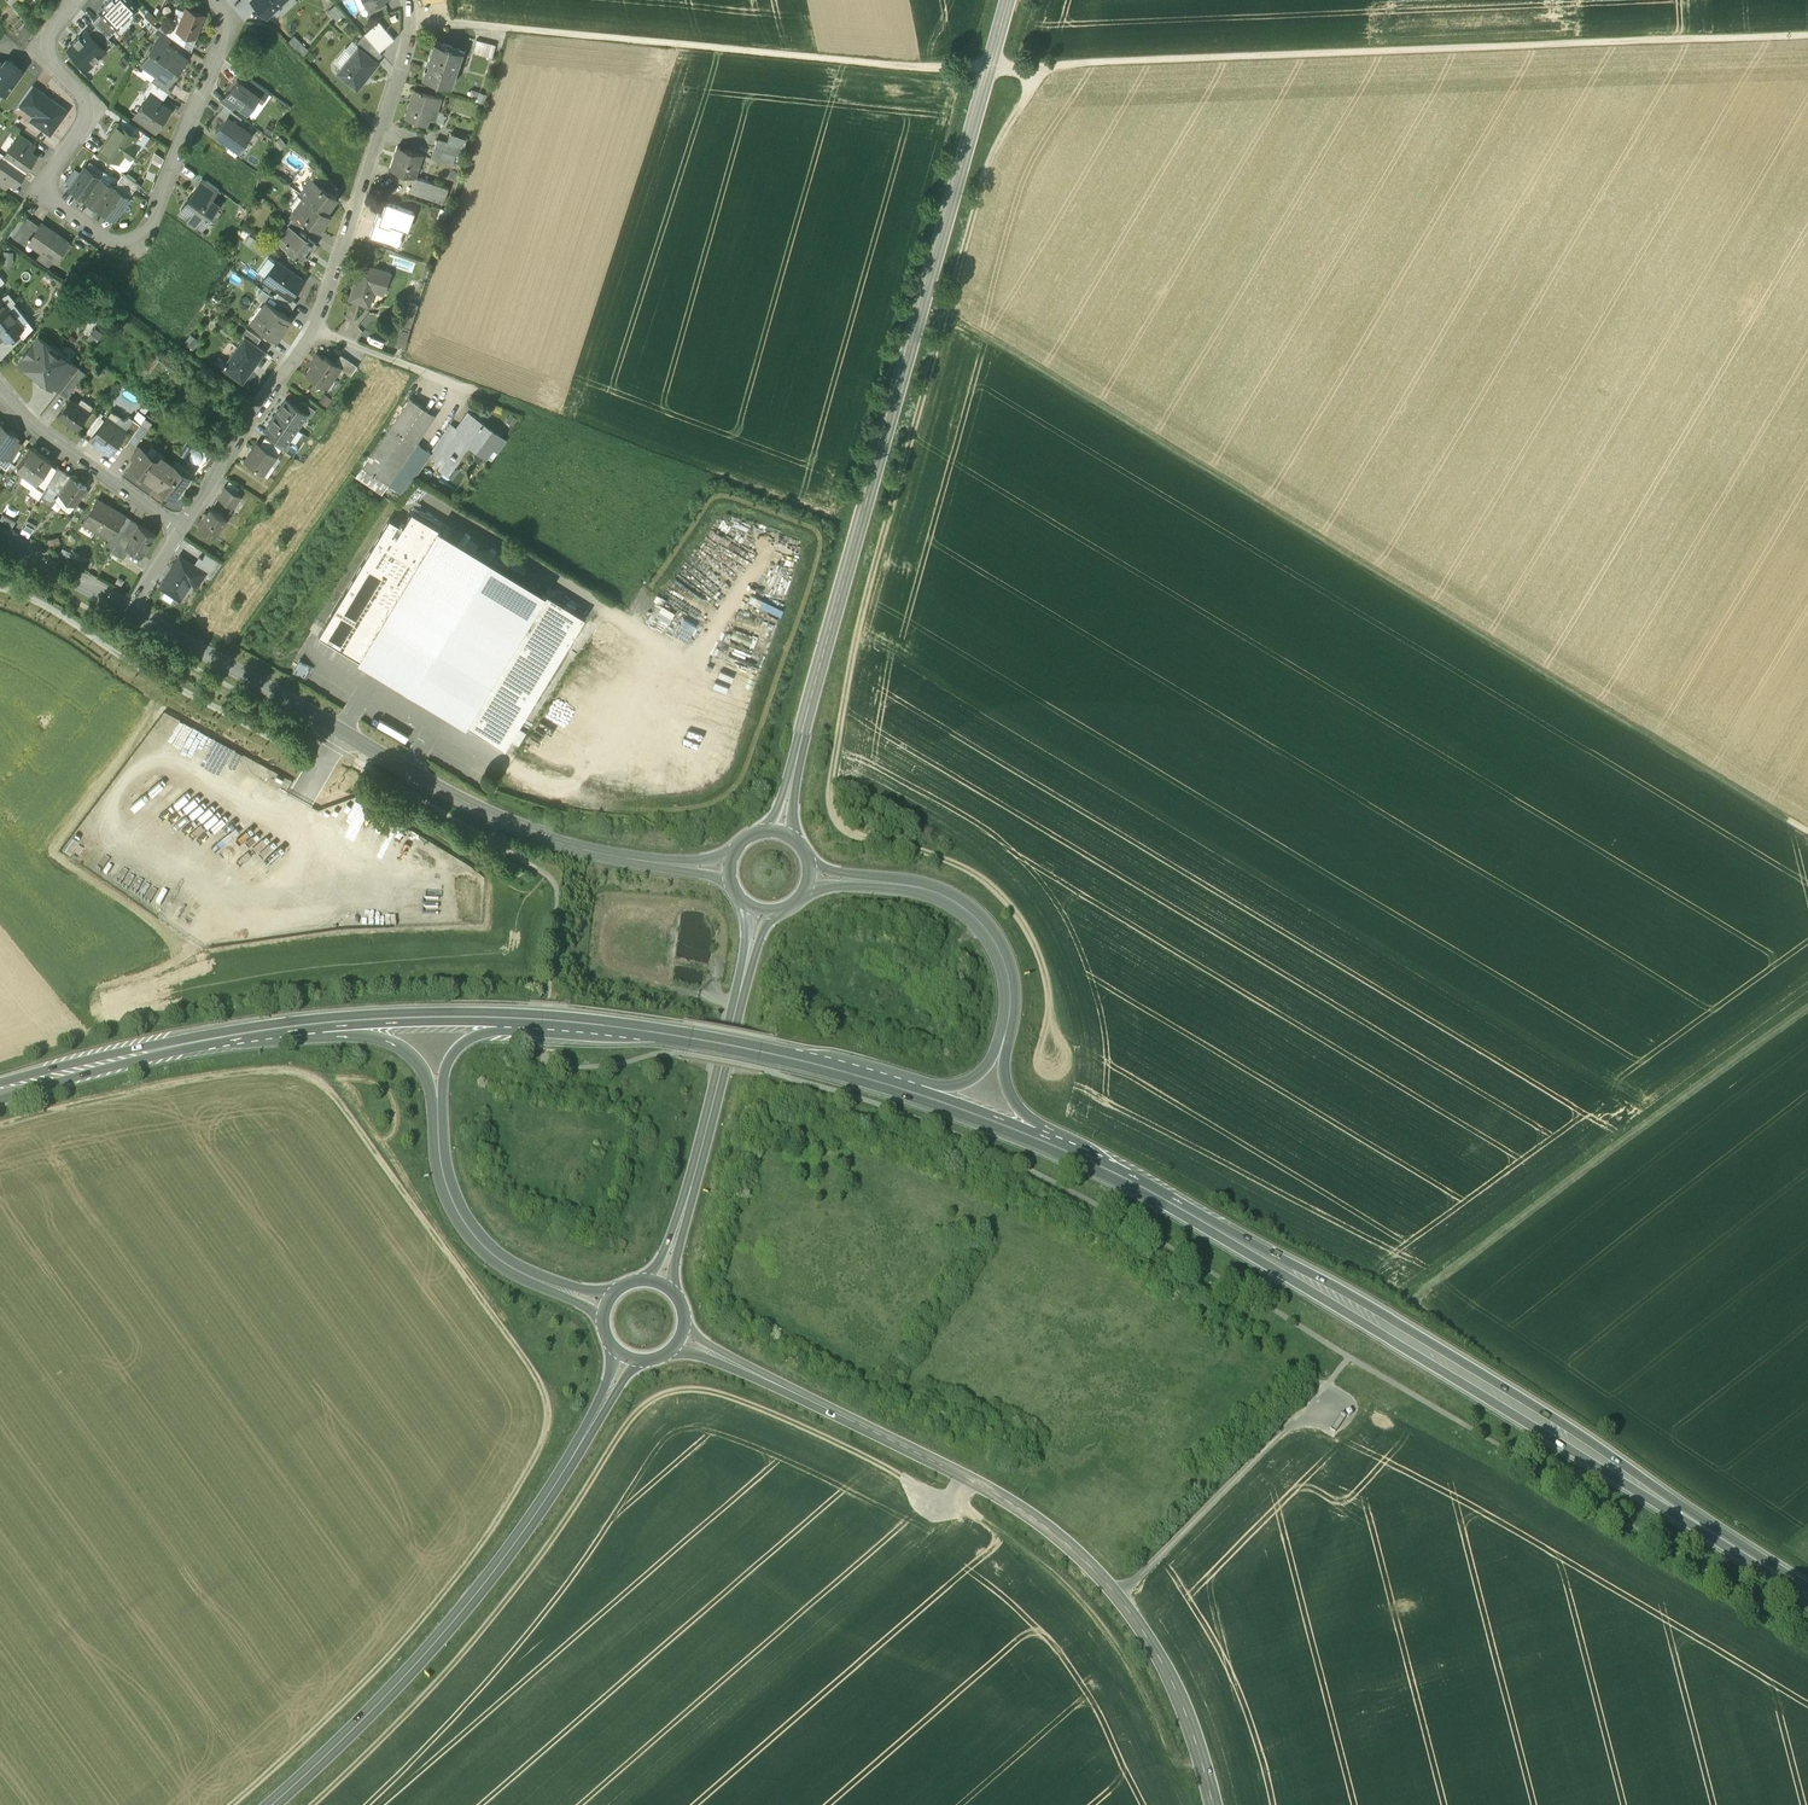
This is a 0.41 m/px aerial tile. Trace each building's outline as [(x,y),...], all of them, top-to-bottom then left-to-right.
[(105,3),(106,5),(100,12),(101,13),(117,29),(137,8),(129,0),(108,0),(105,3)] [(267,16),(275,8),(283,0),(252,0),(267,16)] [(275,8),(282,15),(297,1),(296,0),(283,0),(275,8)] [(367,5),(371,13),(385,6),(382,0),(378,0),(367,5)] [(328,11),(336,20),(344,14),(335,4),(328,11)] [(178,30),(178,31),(188,35),(194,37),(203,15),(186,9),(183,18),(178,30)] [(117,29),(101,13),(93,22),(96,25),(108,37),(117,29)] [(175,15),(170,27),(178,30),(183,18),(175,15)] [(365,35),(379,52),(394,39),(379,22),(365,35)] [(24,23),(17,35),(30,43),(37,30),(24,23)] [(88,33),(104,48),(111,41),(108,37),(96,25),(88,33)] [(170,27),(167,34),(172,38),(184,46),(188,35),(178,31),(178,30),(170,27)] [(167,34),(159,29),(154,36),(157,39),(158,39),(167,45),(172,38),(167,34)] [(68,49),(88,69),(106,51),(104,48),(88,33),(86,31),(80,37),(79,36),(74,41),(75,43),(68,49)] [(297,35),(291,41),(305,53),(310,47),(297,35)] [(358,47),(362,50),(376,61),(382,55),(379,52),(365,35),(355,45),(358,47)] [(167,45),(158,39),(157,39),(141,63),(157,74),(169,83),(170,83),(186,59),(167,45)] [(496,45),(476,40),(473,53),(492,58),(496,45)] [(459,50),(434,42),(422,77),(451,86),(456,72),(452,71),(459,50)] [(358,47),(337,74),(357,90),(378,63),(376,61),(362,50),(358,47)] [(0,69),(0,89),(6,93),(22,71),(13,64),(13,63),(10,61),(9,61),(6,59),(3,64),(3,65),(0,69)] [(169,83),(157,74),(152,81),(168,93),(174,85),(170,83),(169,83)] [(247,86),(237,79),(225,96),(237,104),(247,112),(258,97),(259,95),(247,86)] [(269,92),(251,79),(247,86),(259,95),(258,97),(263,100),(269,92)] [(152,81),(151,81),(143,93),(148,97),(149,96),(161,104),(168,93),(152,81)] [(32,86),(19,104),(28,111),(41,92),(32,86)] [(440,98),(415,90),(405,119),(425,125),(431,108),(437,110),(440,98)] [(51,99),(49,100),(46,97),(45,95),(41,92),(28,111),(34,115),(31,120),(50,134),(67,111),(51,99)] [(148,97),(135,115),(155,130),(169,110),(161,104),(149,96),(148,97)] [(237,104),(225,96),(220,102),(225,105),(232,110),(237,104)] [(232,110),(225,105),(218,115),(226,120),(228,118),(237,124),(242,118),(232,110)] [(226,120),(216,133),(239,150),(251,134),(237,124),(228,118),(226,120)] [(119,123),(101,148),(114,158),(120,161),(125,153),(130,156),(137,147),(133,144),(138,137),(130,131),(119,123)] [(145,133),(134,125),(130,131),(138,137),(140,139),(145,133)] [(467,139),(450,134),(447,143),(461,148),(462,146),(464,147),(467,139)] [(35,146),(21,136),(16,142),(30,152),(35,146)] [(447,143),(437,140),(434,148),(456,156),(459,157),(462,148),(447,143)] [(16,142),(14,141),(4,155),(25,170),(35,156),(30,152),(16,142)] [(423,154),(398,146),(390,169),(414,177),(415,177),(419,166),(416,165),(419,154),(422,155),(423,154)] [(114,158),(101,148),(96,154),(110,164),(114,158)] [(456,156),(434,148),(431,157),(431,158),(453,165),(456,156)] [(4,155),(0,161),(0,174),(10,181),(15,185),(25,170),(4,155)] [(104,172),(90,162),(86,167),(100,177),(104,172)] [(86,167),(70,189),(85,200),(100,177),(86,167)] [(329,180),(319,168),(313,177),(325,186),(329,180)] [(74,170),(65,182),(71,186),(80,174),(74,170)] [(0,174),(0,184),(6,187),(10,181),(0,174)] [(139,184),(124,174),(119,181),(133,191),(139,184)] [(100,177),(85,200),(99,209),(114,187),(100,177)] [(415,177),(414,177),(409,192),(444,203),(448,188),(415,177)] [(336,198),(312,180),(301,194),(305,197),(295,211),(294,211),(306,220),(319,230),(330,215),(326,212),(336,198)] [(219,190),(206,181),(199,191),(212,200),(219,190)] [(114,187),(99,209),(114,220),(129,198),(114,187)] [(197,190),(186,205),(185,204),(180,211),(189,218),(188,218),(189,221),(194,225),(197,225),(202,218),(206,221),(218,205),(199,191),(197,190)] [(412,212),(386,203),(381,217),(378,215),(371,236),(384,240),(383,243),(397,248),(398,245),(399,246),(401,239),(400,239),(401,237),(388,232),(390,225),(405,231),(412,212)] [(306,220),(294,211),(290,217),(292,219),(302,226),(306,220)] [(26,217),(13,237),(19,242),(33,222),(26,217)] [(302,226),(292,219),(287,225),(290,228),(291,227),(299,233),(304,227),(302,226)] [(33,222),(19,242),(26,247),(29,243),(28,242),(39,226),(33,222)] [(69,243),(41,224),(39,226),(28,242),(29,243),(55,261),(69,243)] [(299,233),(291,227),(290,228),(278,245),(295,257),(295,258),(297,260),(298,259),(302,262),(310,251),(311,250),(315,245),(299,233)] [(251,246),(264,255),(271,247),(258,237),(251,246)] [(14,263),(15,251),(6,250),(6,263),(14,263)] [(291,299),(304,281),(277,261),(263,279),(279,291),(291,299)] [(365,264),(359,280),(356,279),(349,300),(369,307),(374,291),(383,295),(391,273),(365,264)] [(0,286),(0,297),(8,308),(14,303),(0,286)] [(274,298),(262,290),(257,296),(266,303),(267,302),(279,310),(283,304),(274,298)] [(291,299),(279,291),(274,298),(283,304),(292,311),(297,303),(291,299)] [(8,308),(0,297),(0,314),(8,308)] [(279,310),(267,302),(266,303),(269,305),(255,325),(252,323),(251,323),(276,341),(291,319),(279,310)] [(28,321),(14,303),(8,308),(22,326),(28,321)] [(410,303),(402,327),(410,330),(418,306),(410,303)] [(0,314),(0,333),(6,340),(17,331),(23,327),(22,326),(8,308),(0,314)] [(23,327),(17,331),(23,338),(33,328),(28,321),(22,326),(23,327)] [(91,338),(98,343),(105,331),(98,327),(91,338)] [(261,339),(247,329),(241,337),(244,339),(244,338),(256,346),(261,339)] [(57,352),(38,337),(19,362),(52,387),(54,385),(71,362),(57,352)] [(244,339),(222,368),(242,383),(264,352),(256,346),(244,338),(244,339)] [(334,364),(325,358),(323,360),(316,355),(314,358),(317,360),(307,373),(324,385),(330,378),(332,380),(340,369),(340,368),(334,364)] [(358,367),(341,355),(334,364),(340,368),(340,369),(351,377),(358,367)] [(71,362),(54,385),(61,390),(78,367),(71,362)] [(61,390),(59,392),(66,398),(85,373),(78,367),(61,390)] [(88,413),(69,399),(58,415),(77,429),(88,413)] [(297,407),(286,399),(276,414),(297,429),(307,414),(297,407)] [(409,399),(356,477),(382,495),(389,484),(396,489),(410,470),(417,475),(431,454),(416,443),(435,416),(409,399)] [(315,410),(302,400),(297,407),(307,414),(310,417),(315,410)] [(145,418),(138,412),(133,419),(140,424),(145,418)] [(297,429),(276,414),(266,429),(277,437),(287,444),(287,443),(297,429)] [(457,430),(441,453),(448,458),(451,454),(455,458),(466,442),(486,455),(500,436),(482,424),(467,415),(457,430)] [(152,423),(145,418),(140,424),(129,441),(136,446),(152,423)] [(133,419),(125,430),(125,431),(118,441),(125,446),(129,441),(140,424),(133,419)] [(103,420),(90,439),(110,452),(118,441),(125,431),(125,430),(113,422),(110,425),(103,420)] [(0,424),(0,454),(3,457),(16,438),(17,437),(9,430),(9,429),(9,428),(6,425),(4,426),(3,427),(0,424)] [(450,426),(434,449),(441,453),(457,430),(450,426)] [(211,445),(194,433),(189,440),(205,452),(211,445)] [(287,444),(277,437),(272,443),(281,449),(286,452),(291,446),(287,443),(287,444)] [(16,438),(3,456),(12,463),(23,443),(16,438)] [(272,443),(265,438),(260,444),(276,455),(281,449),(272,443)] [(260,444),(258,442),(245,461),(264,474),(277,456),(276,455),(260,444)] [(190,459),(197,453),(190,446),(184,452),(190,459)] [(160,461),(139,447),(132,456),(136,458),(130,466),(157,485),(172,464),(163,457),(160,461)] [(52,462),(32,448),(17,468),(27,475),(28,473),(38,480),(36,482),(37,482),(39,479),(52,462)] [(172,464),(157,485),(174,497),(189,476),(172,464)] [(67,474),(57,467),(47,485),(55,490),(67,474)] [(87,488),(67,474),(55,490),(75,505),(87,488)] [(37,482),(29,493),(39,499),(47,485),(39,479),(37,482)] [(241,496),(225,486),(218,497),(234,507),(241,496)] [(125,515),(97,499),(83,523),(110,539),(111,539),(125,515)] [(226,519),(210,509),(206,514),(204,513),(202,517),(204,518),(198,527),(215,537),(226,519)] [(360,659),(440,528),(412,511),(403,525),(390,516),(318,634),(360,659)] [(125,515),(111,539),(110,539),(105,547),(112,551),(117,543),(124,532),(130,520),(131,519),(125,515)] [(23,530),(30,536),(39,524),(32,519),(23,530)] [(138,525),(130,520),(124,532),(131,536),(138,525)] [(155,535),(139,525),(138,525),(131,536),(126,546),(130,549),(129,551),(134,554),(135,551),(142,556),(155,535)] [(440,528),(360,659),(505,747),(584,615),(440,528)] [(491,533),(483,528),(479,534),(487,539),(491,533)] [(131,536),(124,532),(117,543),(124,548),(126,546),(131,536)] [(783,587),(795,541),(782,537),(769,583),(783,587)] [(124,548),(117,543),(112,551),(124,559),(129,551),(130,549),(126,546),(124,548)] [(198,557),(193,566),(204,573),(212,578),(217,569),(198,557)] [(193,566),(180,558),(161,588),(180,599),(191,582),(197,586),(204,573),(193,566)] [(661,598),(652,617),(658,620),(660,615),(673,621),(680,608),(661,598)]
